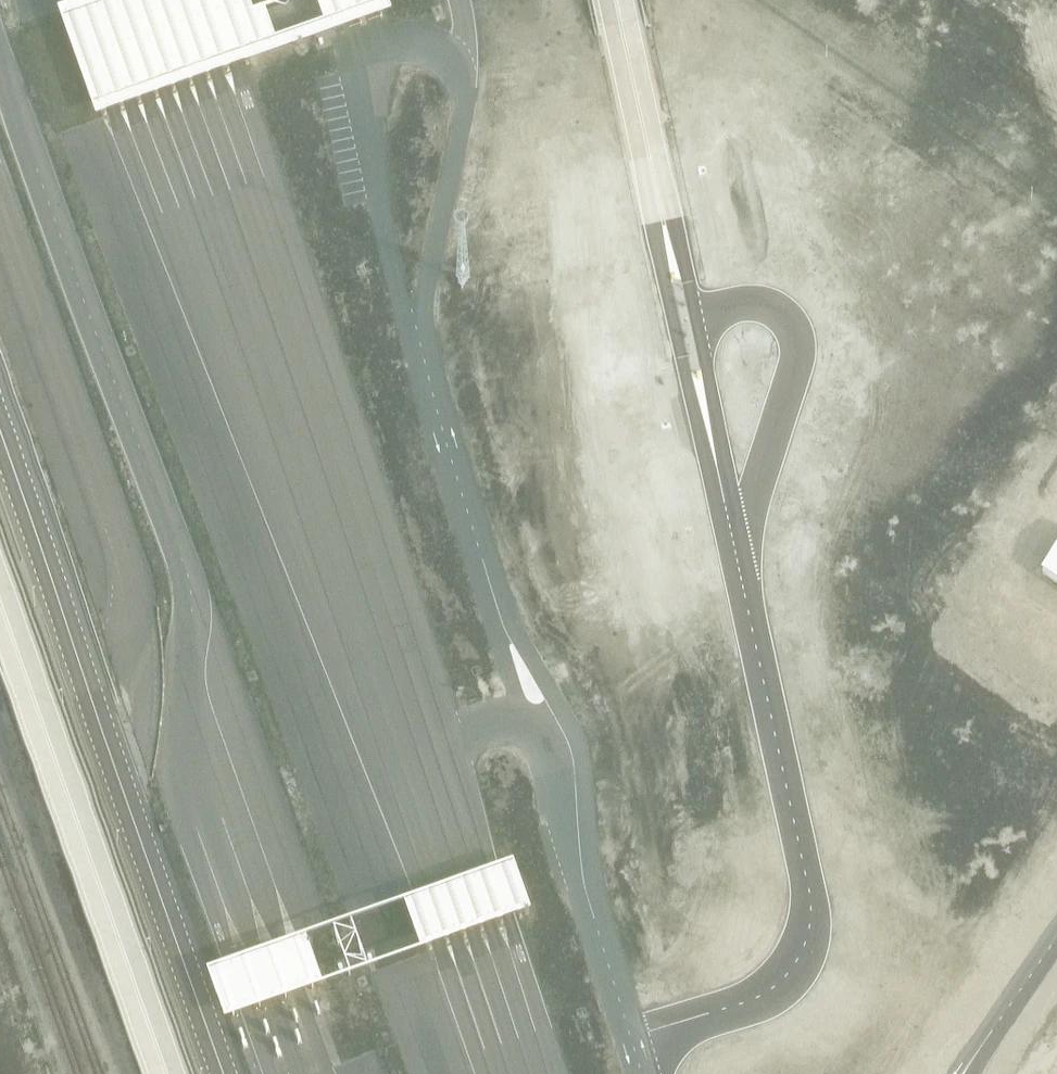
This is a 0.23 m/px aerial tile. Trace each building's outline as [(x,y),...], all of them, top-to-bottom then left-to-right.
[(97,116),(145,99),(172,90),(196,81),(361,24),(393,13),(392,11),(388,0),(268,0),(261,2),(261,0),(96,0),(57,13),(97,116)] [(517,867),(210,974),(227,1026),(533,917),(517,867)]
